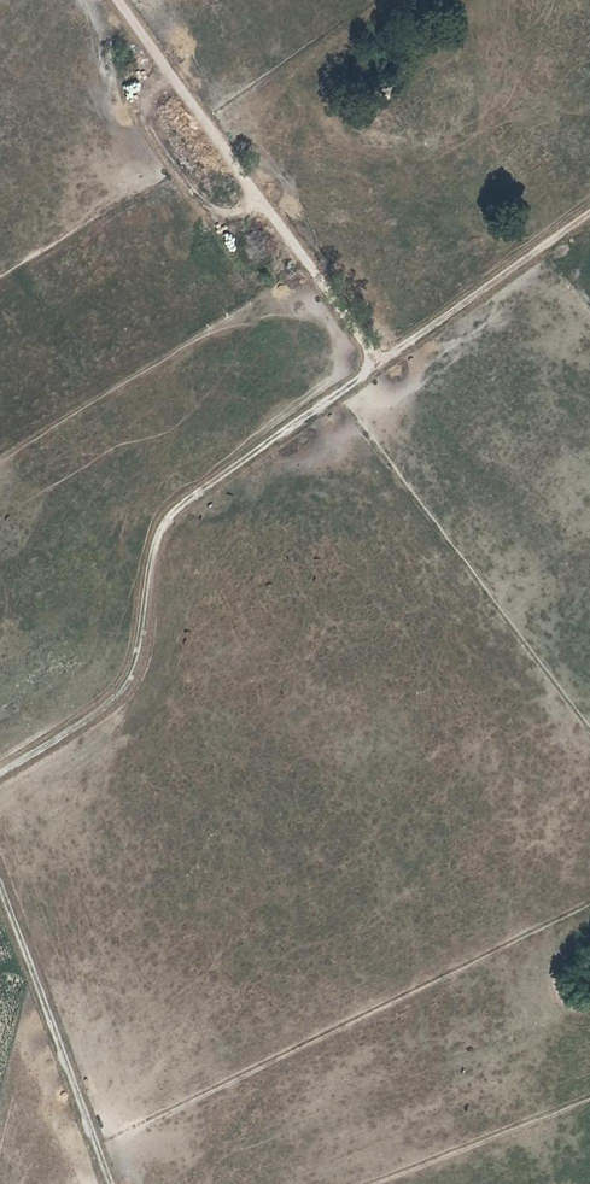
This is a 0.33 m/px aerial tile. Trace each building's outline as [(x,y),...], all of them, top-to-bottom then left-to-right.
[(227,249),(240,239),(229,224),(215,234),(227,249)]
